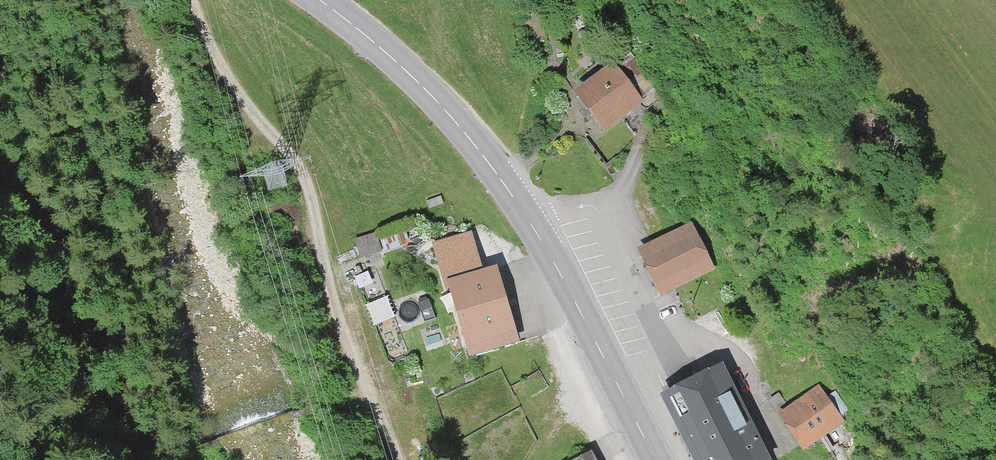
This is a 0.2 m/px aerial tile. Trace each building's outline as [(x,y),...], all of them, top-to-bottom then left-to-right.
[(577,101),(610,136),(643,104),(610,69),(577,101)] [(640,251),(664,297),(716,270),(692,224),(640,251)] [(455,282),(474,347),(523,332),(504,268),(455,282)] [(731,364),(669,398),(703,459),(775,459),(781,456),(731,364)] [(821,383),(780,417),(809,450),(849,416),(821,383)] [(595,452),(580,459),(599,459),(595,452)]
